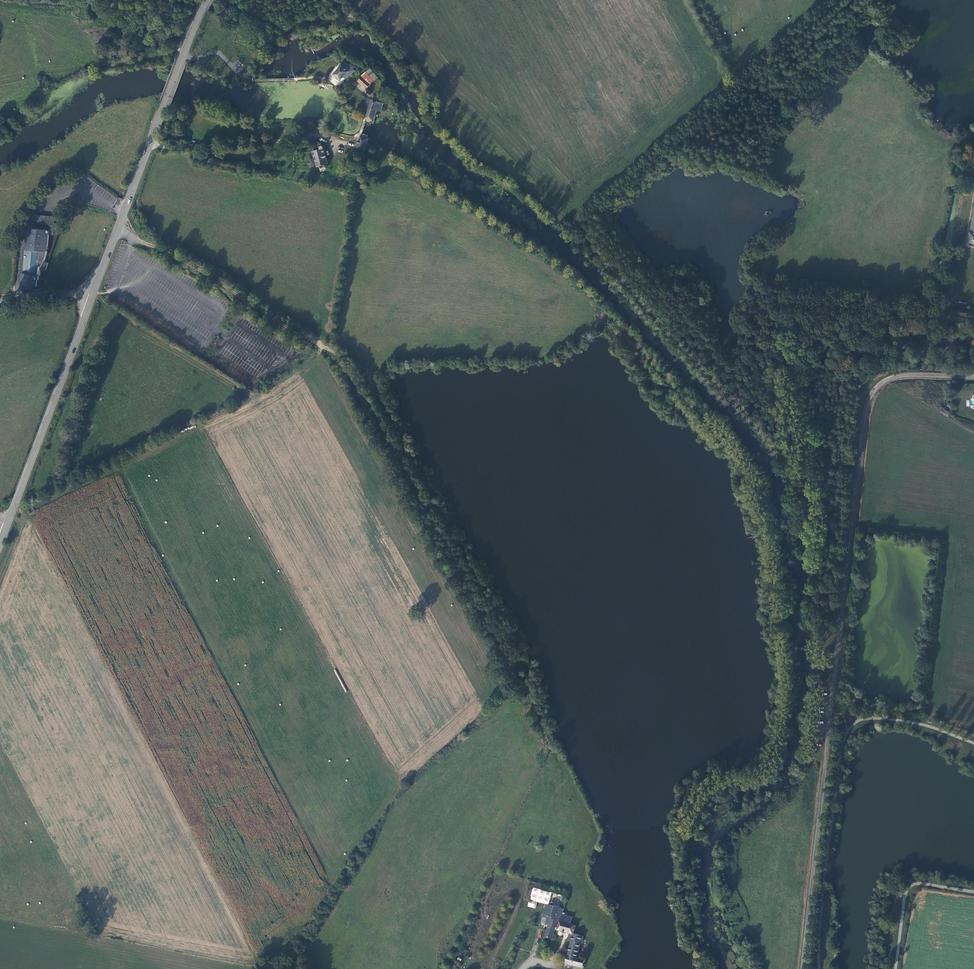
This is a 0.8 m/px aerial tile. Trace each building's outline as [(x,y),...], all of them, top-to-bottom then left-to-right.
[(339,64),(331,73),(337,79),(345,69),(339,64)] [(369,68),(359,74),(360,75),(356,79),(365,87),(369,82),(368,81),(377,77),(369,68)] [(382,102),(371,98),(364,117),(362,121),(363,121),(366,122),(369,123),(369,120),(372,120),(375,109),(379,110),(382,102)] [(365,151),(369,139),(367,139),(368,136),(364,135),(364,137),(361,137),(358,149),(365,151)] [(320,144),(313,145),(315,152),(314,153),(317,167),(328,165),(324,147),(321,147),(320,144)] [(965,242),(973,244),(973,195),(965,242)] [(49,231),(27,230),(23,270),(23,285),(36,286),(36,280),(38,280),(38,277),(39,277),(40,270),(41,260),(43,261),(46,254),(49,231)] [(40,270),(45,271),(48,263),(43,261),(41,260),(40,270)] [(536,903),(540,904),(547,893),(533,890),(529,908),(534,909),(536,903)] [(566,963),(583,968),(585,961),(577,958),(580,944),(581,944),(583,937),(573,934),(575,925),(571,924),(572,918),(565,916),(566,914),(563,913),(564,908),(562,907),(564,897),(547,893),(540,904),(546,905),(543,918),(547,919),(546,923),(549,923),(545,937),(552,939),(554,930),(556,926),(558,926),(557,931),(570,934),(568,941),(571,942),(566,963)]
